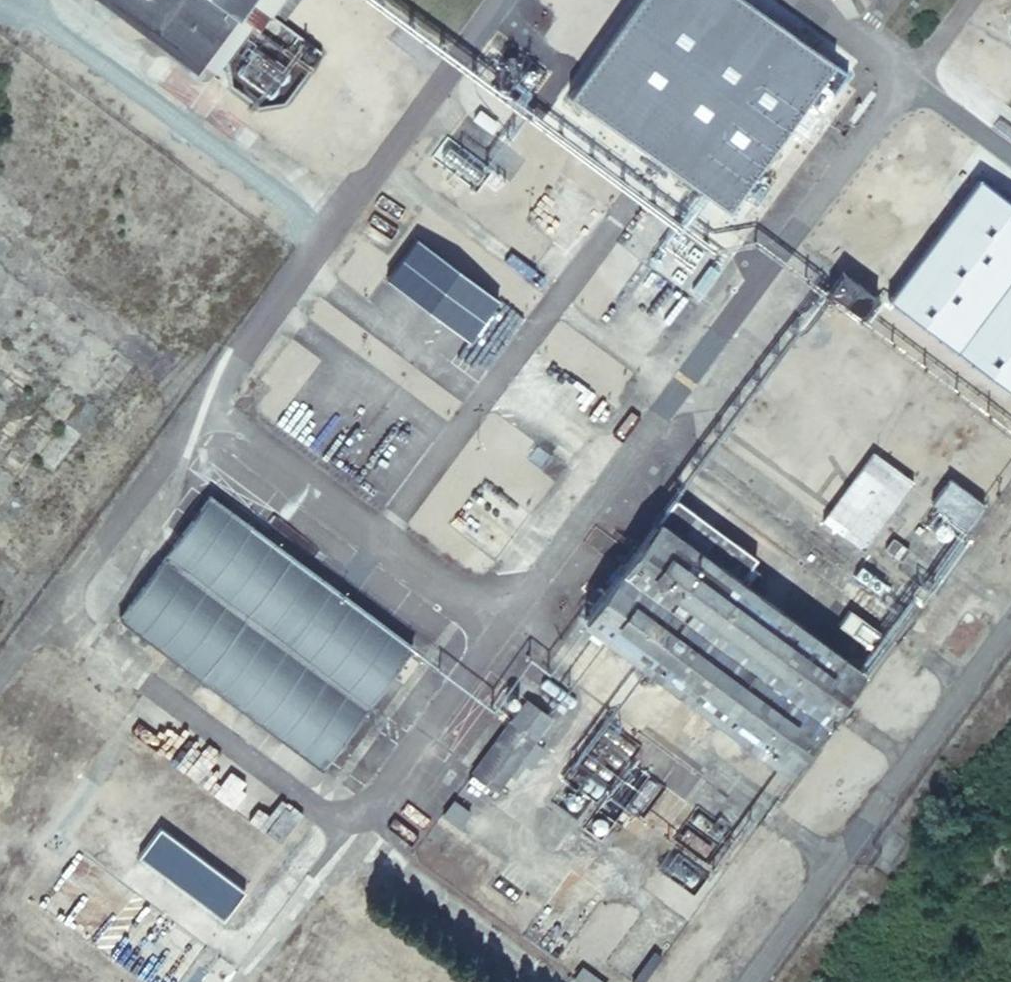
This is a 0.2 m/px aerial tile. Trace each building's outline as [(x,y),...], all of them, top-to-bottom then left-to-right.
[(119,17),(214,89),(282,0),(132,0),(119,17)] [(755,0),(627,0),(565,86),(722,199),(828,53),(755,0)] [(897,168),(922,187),(954,147),(929,128),(897,168)] [(980,178),(890,299),(1010,388),(1010,201),(980,178)] [(411,241),(383,284),(471,341),(499,299),(411,241)] [(870,451),(821,521),(863,550),(912,480),(870,451)] [(948,478),(930,505),(965,528),(983,502),(948,478)] [(753,550),(671,489),(579,613),(782,764),(858,661),(737,572),(753,550)] [(207,495),(117,616),(317,765),(408,644),(207,495)] [(527,701),(475,766),(500,786),(553,721),(527,701)] [(222,919),(243,890),(159,828),(138,857),(222,919)] [(572,981),(601,981),(582,968),(572,981)]
